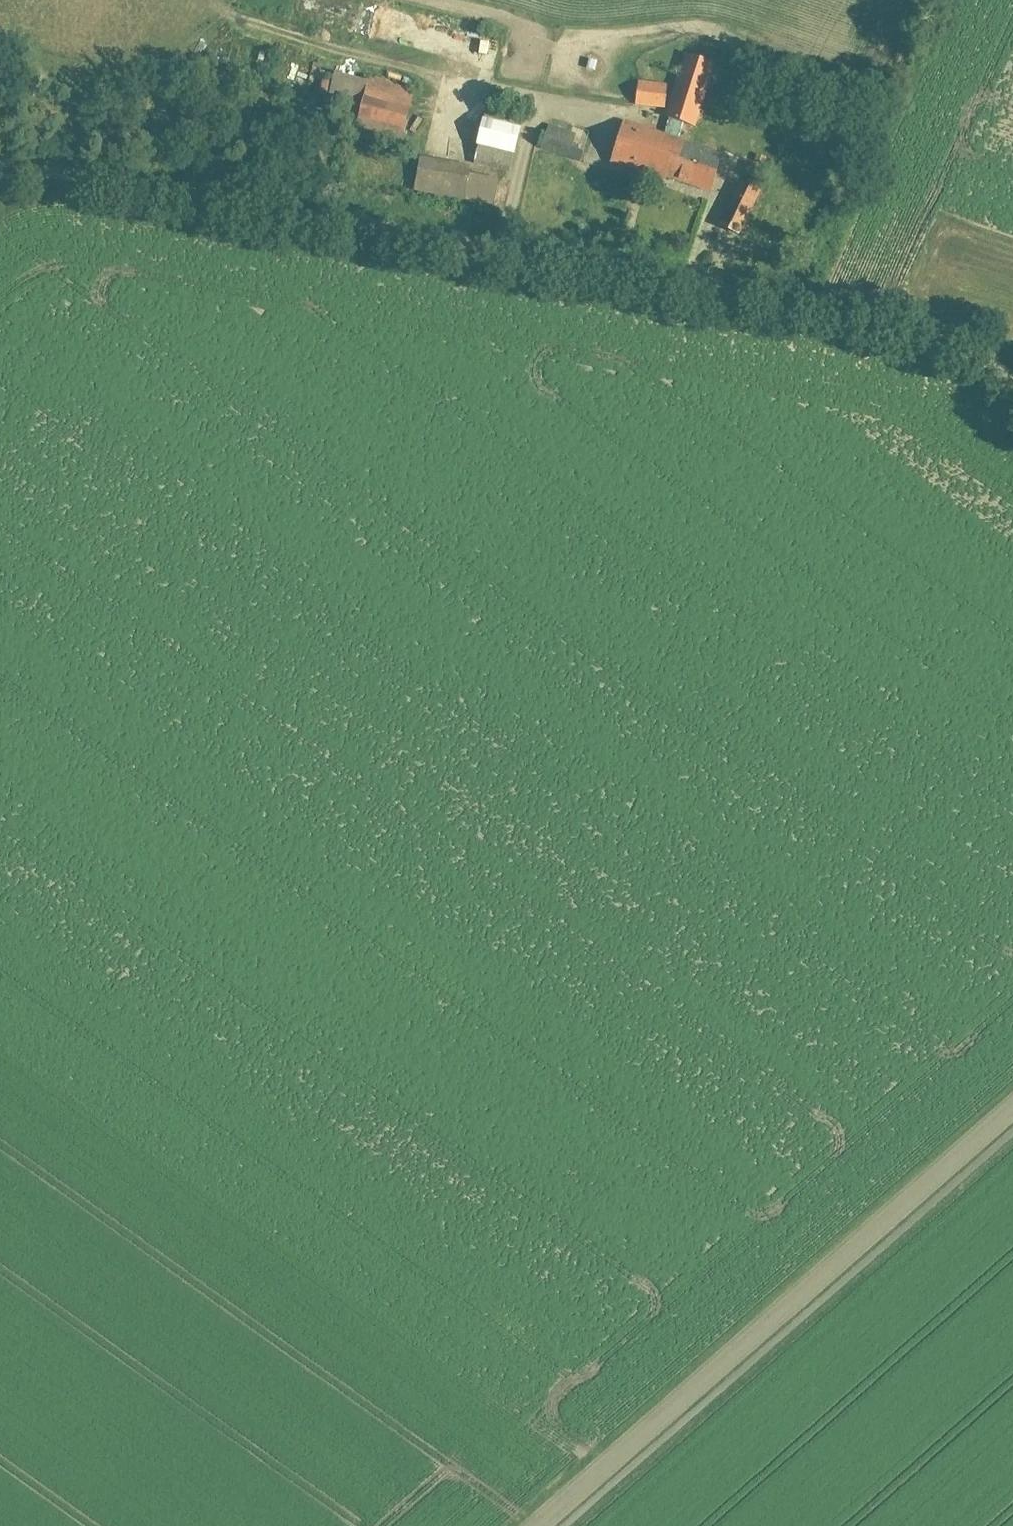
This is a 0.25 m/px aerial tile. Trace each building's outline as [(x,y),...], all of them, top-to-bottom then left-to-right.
[(682,51),(657,126),(620,114),(604,159),(711,194),(726,149),(688,136),(713,62),(682,51)] [(479,120),(471,150),(508,159),(516,129),(479,120)] [(543,126),(537,152),(568,159),(574,134),(543,126)]
